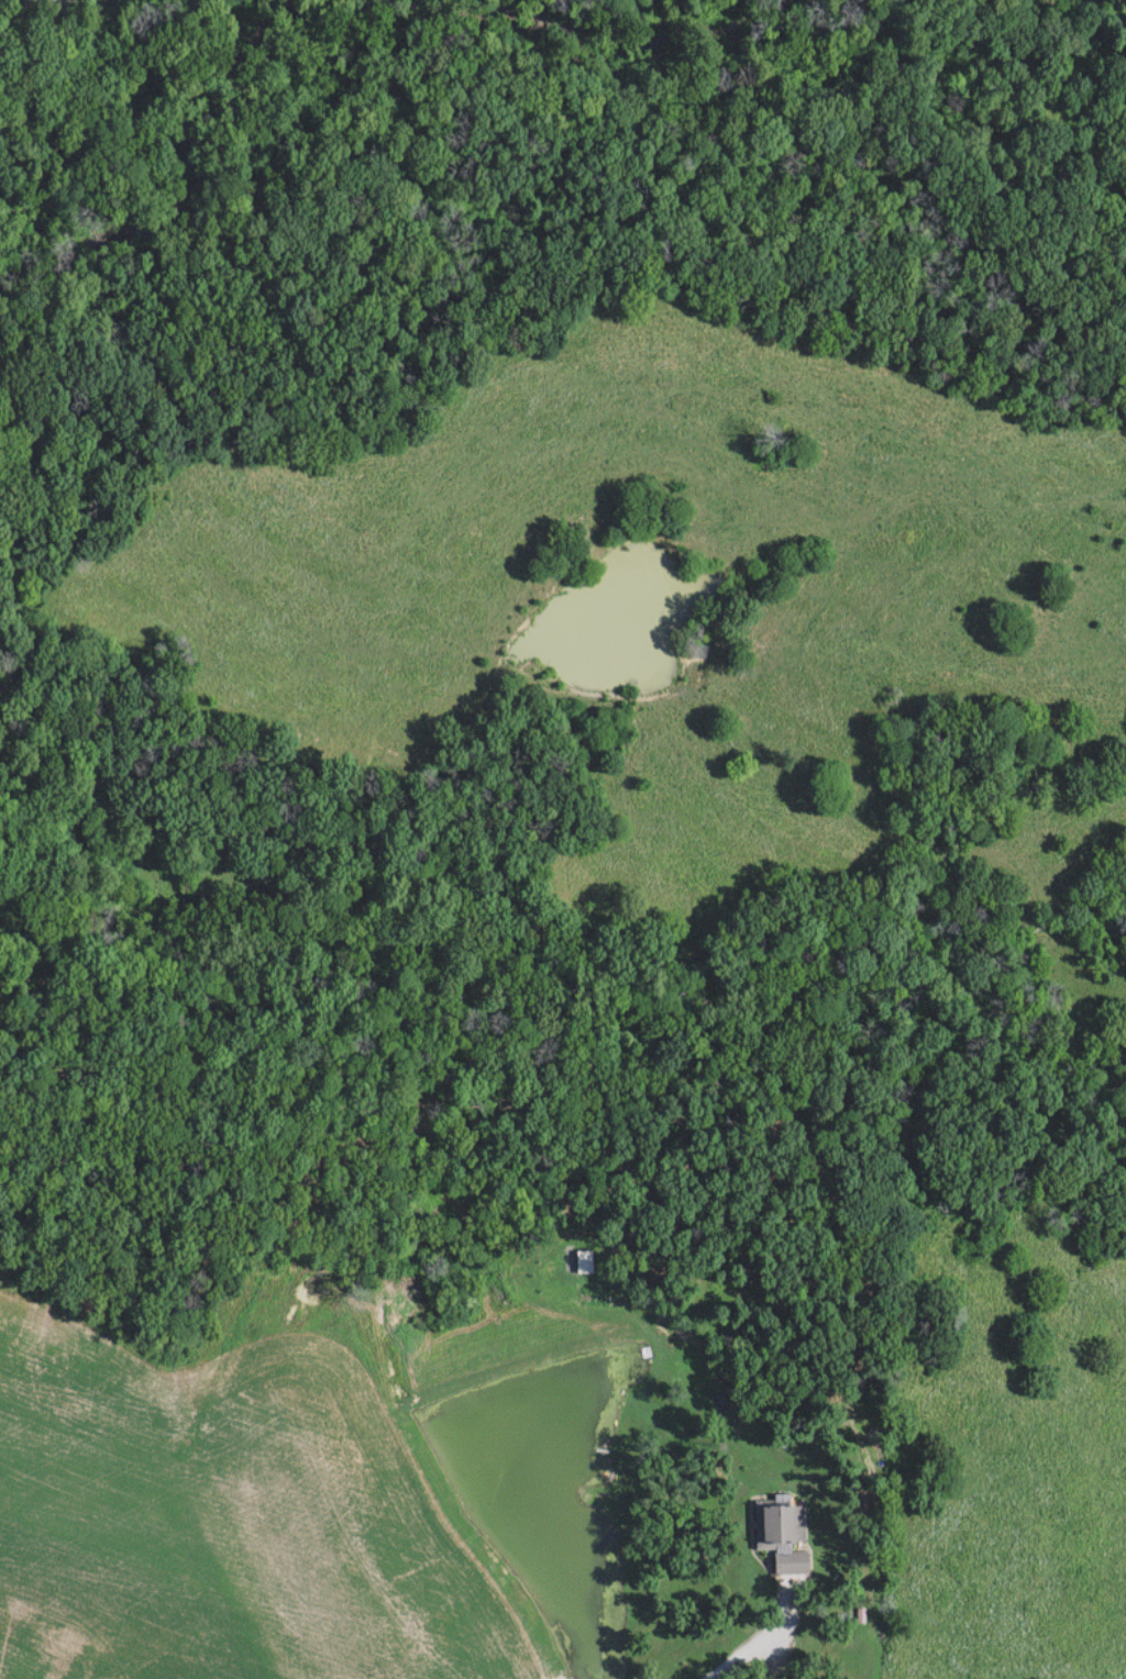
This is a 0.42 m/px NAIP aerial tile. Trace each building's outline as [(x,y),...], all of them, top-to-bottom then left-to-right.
[(752,1550),(770,1550),(770,1575),(805,1574),(804,1551),(788,1551),(788,1542),(803,1542),(802,1505),(785,1505),(785,1494),(769,1494),(769,1500),(750,1500),(752,1550)]
